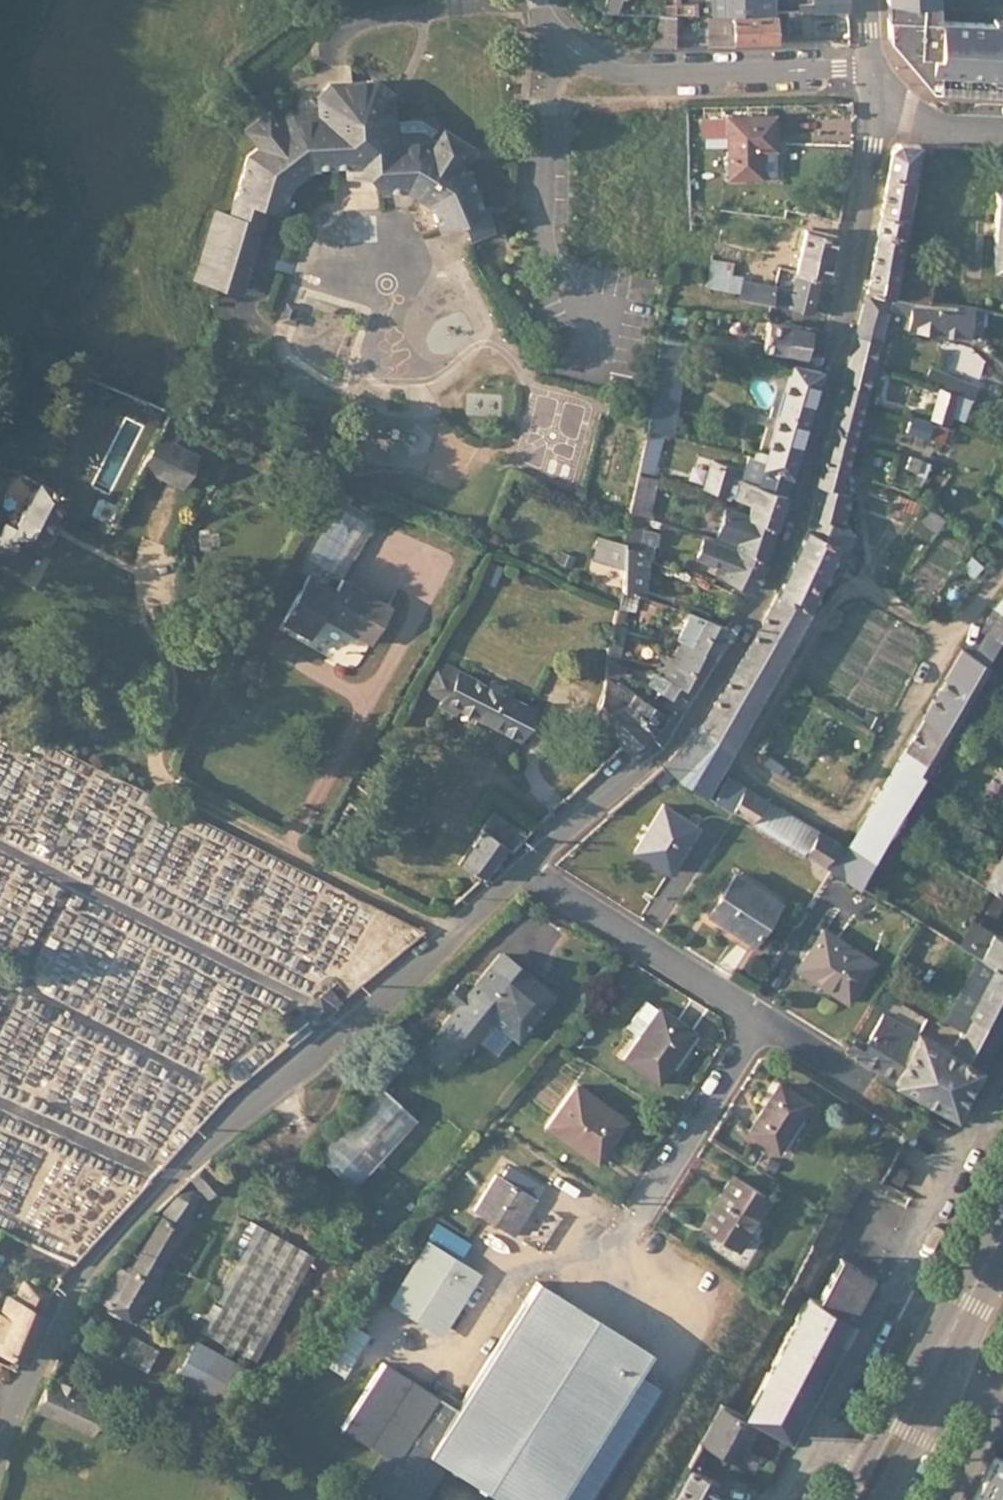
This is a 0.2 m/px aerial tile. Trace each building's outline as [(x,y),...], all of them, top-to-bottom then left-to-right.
[(712,14),(773,13),(773,0),(711,0),(712,14)] [(847,0),(813,0),(813,11),(848,11),(847,0)] [(891,1),(891,18),(943,21),(942,4),(891,1)] [(707,42),(712,42),(737,41),(774,40),(773,13),(712,14),(712,16),(712,26),(707,26),(707,42)] [(660,16),(652,50),(676,49),(675,15),(660,16)] [(893,45),(936,95),(943,95),(943,91),(1002,94),(1002,18),(992,18),(992,23),(943,21),(891,18),(893,45)] [(256,204),(270,209),(287,215),(296,187),(317,171),(353,169),(373,168),(374,180),(382,197),(406,196),(429,209),(440,236),(463,226),(472,245),(493,235),(468,175),(461,168),(472,149),(449,134),(446,138),(441,146),(428,137),(407,139),(407,129),(406,123),(397,123),(396,98),(385,85),(339,88),(328,103),(328,113),(329,123),(299,125),(289,133),(282,125),(275,115),(252,132),(266,151),(254,161),(234,219),(249,224),(256,204)] [(297,114),(282,125),(289,133),(299,125),(329,123),(328,113),(297,114)] [(773,116),(702,117),(703,134),(729,133),(730,176),(760,175),(759,147),(774,147),(773,116)] [(441,146),(446,138),(429,128),(407,129),(407,139),(428,137),(441,146)] [(884,191),(910,196),(917,154),(919,145),(899,145),(890,151),(884,191)] [(373,168),(353,169),(353,181),(374,180),(373,168)] [(884,191),(879,216),(906,222),(910,196),(884,191)] [(1002,267),(1002,193),(993,193),(990,266),(1002,267)] [(264,229),(270,209),(256,204),(249,224),(264,229)] [(242,295),(264,229),(249,224),(234,219),(221,214),(199,281),(242,295)] [(879,216),(877,232),(903,237),(906,222),(879,216)] [(827,280),(835,237),(805,230),(795,273),(797,273),(820,279),(827,280)] [(877,232),(872,262),(898,267),(903,237),(877,232)] [(733,262),(710,259),(706,280),(706,285),(739,293),(741,283),(743,276),(731,273),(733,262)] [(872,262),(866,293),(893,297),(898,270),(898,267),(872,262)] [(913,300),(931,302),(935,275),(898,270),(893,297),(897,298),(913,300)] [(813,313),(820,279),(797,273),(793,292),(790,308),(813,313)] [(771,303),(775,288),(747,281),(741,283),(739,293),(738,296),(771,303)] [(775,288),(771,303),(790,308),(793,292),(775,288)] [(889,301),(866,295),(856,336),(878,342),(882,327),(889,301)] [(913,300),(897,298),(896,308),(911,311),(913,300)] [(970,332),(972,307),(931,302),(913,300),(911,311),(910,322),(909,329),(970,336),(970,332)] [(979,333),(983,310),(972,307),(970,332),(979,333)] [(783,361),(791,324),(769,319),(764,342),(745,338),(742,352),(783,361)] [(820,355),(807,352),(812,328),(791,324),(783,361),(793,363),(817,368),(820,355)] [(742,352),(745,338),(732,339),(692,330),(689,341),(742,352)] [(678,391),(683,353),(670,350),(671,337),(659,335),(652,388),(678,391)] [(878,342),(856,336),(852,353),(849,361),(844,384),(866,391),(878,342)] [(683,353),(685,340),(671,337),(670,350),(683,353)] [(791,468),(820,369),(817,368),(793,363),(767,453),(766,459),(768,461),(791,468)] [(978,386),(930,367),(925,379),(959,392),(972,397),(973,398),(978,386)] [(866,391),(844,384),(828,443),(852,451),(866,391)] [(652,388),(647,429),(662,432),(671,434),(678,391),(652,388)] [(949,419),(957,393),(942,388),(934,414),(949,419)] [(959,392),(954,412),(966,416),(972,397),(959,392)] [(948,423),(949,419),(934,414),(932,418),(948,423)] [(927,437),(931,422),(910,417),(906,432),(927,437)] [(942,441),(947,426),(931,422),(927,437),(942,441)] [(653,473),(662,432),(647,429),(646,436),(638,470),(653,473)] [(175,484),(192,454),(160,436),(143,466),(175,484)] [(852,451),(828,443),(822,464),(847,470),(852,451)] [(766,459),(767,453),(755,450),(753,455),(766,459)] [(198,457),(192,454),(175,484),(181,487),(198,457)] [(784,492),(791,468),(768,461),(766,459),(753,455),(748,454),(741,478),(784,492)] [(784,492),(741,478),(731,475),(734,464),(713,458),(705,488),(752,501),(748,513),(748,515),(775,523),(784,492)] [(924,462),(912,458),(907,470),(918,475),(924,462)] [(848,476),(821,469),(817,483),(849,495),(848,476)] [(648,518),(657,478),(637,473),(628,513),(646,517),(648,518)] [(65,497),(39,483),(6,547),(23,556),(27,548),(36,553),(65,497)] [(849,495),(817,483),(810,514),(840,527),(849,495)] [(920,502),(899,495),(896,506),(917,513),(920,502)] [(764,558),(775,523),(748,515),(748,513),(726,506),(716,538),(764,558)] [(936,531),(944,519),(923,506),(915,519),(932,529),(936,531)] [(644,523),(646,517),(628,513),(626,523),(643,528),(644,523)] [(840,527),(810,514),(806,529),(839,544),(838,546),(844,549),(852,531),(840,527)] [(657,527),(658,521),(648,518),(646,517),(644,523),(657,527)] [(932,529),(915,519),(911,525),(928,536),(932,529)] [(641,596),(645,550),(637,549),(638,541),(655,544),(656,532),(643,528),(626,523),(623,542),(597,536),(592,560),(621,567),(620,590),(637,595),(641,596)] [(810,609),(838,546),(839,544),(806,529),(776,592),(810,609)] [(768,561),(736,547),(704,536),(697,556),(720,564),(720,561),(729,565),(724,576),(754,590),(768,561)] [(335,591),(308,576),(281,624),(308,639),(320,618),(367,645),(389,607),(341,580),(335,591)] [(634,608),(637,595),(620,590),(619,595),(617,604),(624,605),(634,608)] [(789,647),(810,609),(776,592),(756,628),(789,647)] [(994,607),(1002,613),(1002,595),(994,607)] [(619,624),(624,605),(617,604),(612,622),(619,624)] [(994,607),(978,633),(985,636),(998,642),(1002,634),(1002,613),(994,607)] [(711,656),(727,628),(689,612),(675,639),(680,641),(711,656)] [(617,655),(624,625),(619,624),(612,622),(606,642),(606,653),(615,654),(617,655)] [(789,647),(756,628),(700,728),(728,752),(789,647)] [(986,665),(998,642),(985,636),(974,658),(986,665)] [(701,675),(711,656),(680,641),(669,661),(701,675)] [(962,650),(922,720),(946,733),(986,665),(974,658),(962,650)] [(619,674),(622,665),(614,663),(615,654),(606,653),(605,670),(619,674)] [(692,691),(701,675),(669,661),(662,657),(654,672),(692,691)] [(444,664),(440,671),(454,679),(458,672),(444,664)] [(625,672),(627,666),(622,665),(619,674),(629,678),(630,673),(625,672)] [(440,671),(436,669),(424,691),(443,701),(439,707),(455,715),(458,708),(476,718),(488,724),(494,727),(517,740),(532,710),(508,697),(511,691),(503,686),(499,693),(487,687),(458,672),(459,672),(458,672),(454,679),(440,671)] [(667,717),(616,682),(619,674),(605,670),(604,679),(601,690),(646,726),(652,732),(667,717)] [(692,691),(654,672),(654,673),(655,674),(648,684),(659,691),(679,704),(681,705),(692,691)] [(491,680),(487,687),(499,693),(503,686),(491,680)] [(652,732),(646,726),(601,690),(592,716),(627,751),(652,732)] [(679,704),(659,691),(654,700),(673,712),(679,704)] [(946,733),(922,720),(915,733),(938,747),(946,733)] [(703,796),(728,752),(700,728),(663,765),(676,780),(703,796)] [(938,747),(915,733),(908,746),(930,760),(938,747)] [(930,760),(908,746),(898,762),(921,776),(930,760)] [(768,754),(763,763),(780,773),(784,766),(785,764),(768,754)] [(921,776),(898,762),(891,775),(914,790),(921,777),(921,776)] [(780,773),(787,777),(791,770),(784,766),(780,773)] [(914,790),(891,775),(883,790),(906,803),(914,790)] [(727,779),(713,801),(730,812),(744,789),(727,779)] [(730,812),(749,823),(763,800),(744,789),(730,812)] [(883,790),(874,805),(897,819),(906,803),(883,790)] [(763,800),(749,823),(769,835),(783,812),(763,800)] [(866,819),(889,832),(890,831),(897,819),(874,805),(866,819)] [(695,831),(660,811),(632,855),(667,876),(695,831)] [(511,851),(524,838),(493,812),(457,864),(479,880),(504,848),(509,853),(511,851)] [(783,812),(769,835),(788,846),(801,823),(783,812)] [(859,831),(882,845),(889,832),(866,819),(859,831)] [(801,823),(788,846),(802,854),(815,831),(801,823)] [(802,854),(823,867),(837,844),(815,831),(802,854)] [(848,851),(870,864),(882,845),(859,831),(848,851)] [(823,867),(831,871),(858,887),(870,864),(848,851),(837,844),(823,867)] [(986,886),(997,892),(1002,895),(1002,846),(986,886)] [(779,906),(736,877),(708,917),(751,945),(779,906)] [(997,892),(986,912),(996,918),(1002,907),(1002,895),(997,892)] [(1002,970),(1002,940),(970,921),(957,944),(975,954),(1002,970)] [(873,962),(823,929),(797,969),(846,1002),(873,962)] [(515,1036),(550,993),(500,952),(468,991),(458,984),(446,999),(455,1007),(425,1044),(451,1065),(473,1037),(490,1016),(511,1033),(515,1036)] [(1002,1028),(1002,970),(975,954),(942,1019),(960,1029),(950,1050),(883,1015),(864,1049),(852,1042),(847,1051),(894,1080),(894,1081),(954,1113),(977,1069),(981,1071),(1002,1028)] [(333,1009),(342,1001),(329,988),(317,997),(333,1009)] [(627,1028),(639,1037),(658,1011),(645,1003),(627,1028)] [(656,1084),(688,1039),(669,1025),(675,1019),(659,1008),(658,1011),(639,1037),(623,1059),(656,1084)] [(291,1045),(320,1020),(312,1014),(304,1020),(298,1014),(278,1030),(291,1045)] [(494,1054),(511,1033),(490,1016),(473,1037),(494,1054)] [(669,1025),(688,1039),(693,1033),(675,1019),(669,1025)] [(378,1078),(396,1058),(383,1046),(365,1065),(378,1078)] [(777,1152),(807,1104),(779,1086),(748,1132),(777,1152)] [(318,1156),(353,1188),(416,1119),(382,1087),(318,1156)] [(596,1162),(625,1122),(576,1087),(547,1127),(596,1162)] [(193,1180),(192,1181),(211,1199),(212,1199),(222,1189),(218,1183),(225,1176),(212,1162),(193,1180)] [(524,1216),(542,1187),(508,1166),(500,1178),(495,1175),(473,1211),(508,1232),(519,1213),(524,1216)] [(903,1187),(910,1172),(898,1166),(891,1181),(903,1187)] [(737,1249),(767,1200),(732,1177),(702,1225),(737,1249)] [(179,1201),(177,1199),(157,1228),(126,1275),(106,1307),(104,1309),(124,1322),(199,1204),(192,1197),(189,1200),(184,1204),(179,1201)] [(513,1235),(524,1216),(519,1213),(508,1232),(513,1235)] [(258,1224),(199,1330),(255,1360),(314,1254),(258,1224)] [(440,1328),(476,1271),(429,1241),(389,1304),(411,1317),(414,1312),(440,1328)] [(825,1254),(804,1293),(807,1294),(827,1255),(825,1254)] [(794,1302),(734,1413),(786,1441),(837,1342),(848,1322),(871,1278),(827,1255),(807,1294),(804,1293),(794,1302)] [(106,1307),(126,1275),(116,1268),(95,1300),(106,1307)] [(20,1360),(50,1295),(23,1283),(15,1301),(4,1296),(0,1305),(0,1351),(20,1360)] [(490,1499),(585,1499),(655,1388),(632,1373),(646,1352),(537,1285),(462,1405),(457,1413),(437,1400),(381,1366),(339,1436),(380,1463),(360,1494),(374,1499),(376,1499),(425,1499),(443,1471),(490,1499)] [(851,1324),(848,1322),(837,1342),(841,1344),(851,1324)] [(230,1409),(251,1368),(196,1339),(174,1380),(230,1409)] [(126,1340),(116,1362),(142,1373),(152,1351),(126,1340)] [(49,1379),(34,1412),(88,1437),(99,1407),(69,1393),(70,1390),(49,1379)] [(442,1393),(437,1400),(457,1413),(462,1405),(442,1393)] [(736,1462),(755,1426),(719,1405),(700,1442),(726,1457),(736,1462)] [(717,1481),(699,1471),(705,1461),(720,1469),(726,1457),(700,1442),(670,1499),(707,1499),(717,1481)] [(993,1452),(969,1499),(1002,1499),(1002,1458),(993,1452)] [(729,1474),(736,1462),(726,1457),(720,1469),(729,1474)]
